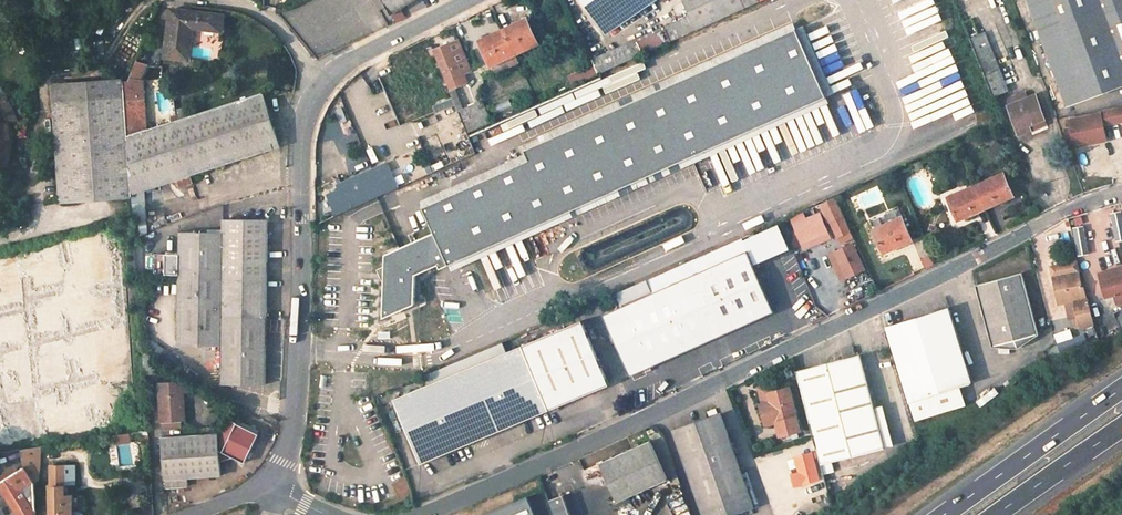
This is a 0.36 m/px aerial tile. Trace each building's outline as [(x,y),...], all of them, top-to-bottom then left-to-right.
[(379,9),(387,5),(384,0),(374,0),(379,9)] [(387,5),(391,13),(413,0),(384,0),(387,5)] [(607,32),(654,0),(585,0),(607,32)] [(690,16),(592,60),(594,64),(598,74),(761,0),(682,0),(690,16)] [(913,52),(929,47),(934,60),(953,53),(948,38),(949,37),(936,0),(895,0),(913,52)] [(1067,106),(1121,86),(1121,0),(1029,0),(1067,106)] [(223,15),(172,9),(166,54),(188,57),(191,26),(221,30),(223,15)] [(527,18),(513,24),(515,27),(528,21),(527,18)] [(515,54),(539,42),(528,21),(515,27),(513,24),(503,29),(515,54)] [(442,270),(826,96),(796,28),(525,151),(529,161),(425,208),(437,233),(387,255),(384,320),(416,305),(417,276),(440,266),(442,270)] [(495,36),(481,43),(491,65),(515,54),(503,29),(494,33),(495,36)] [(992,95),(1007,89),(984,32),(969,38),(992,95)] [(479,40),(481,43),(495,36),(494,33),(479,40)] [(446,80),(461,74),(449,43),(433,49),(437,58),(446,80)] [(419,50),(424,63),(437,58),(433,49),(432,46),(419,50)] [(437,58),(424,63),(435,90),(437,89),(442,100),(436,102),(433,103),(439,119),(430,123),(449,164),(476,151),(468,133),(458,109),(456,105),(446,80),(437,58)] [(575,72),(580,82),(598,74),(594,64),(575,72)] [(420,65),(398,74),(404,88),(412,108),(434,99),(431,92),(420,65)] [(900,87),(917,133),(978,111),(961,65),(900,87)] [(398,74),(392,77),(398,90),(404,88),(398,74)] [(142,77),(127,79),(123,87),(125,117),(145,116),(142,77)] [(54,84),(62,201),(131,196),(127,134),(125,117),(123,87),(123,80),(54,84)] [(435,90),(431,92),(434,99),(436,102),(442,100),(437,89),(435,90)] [(855,91),(838,96),(849,131),(866,126),(855,91)] [(147,232),(145,189),(174,180),(176,187),(192,182),(190,175),(280,145),(262,92),(145,128),(127,134),(131,196),(134,238),(147,232)] [(1027,98),(1025,93),(1006,100),(1008,105),(1027,98)] [(1045,120),(1035,95),(1027,98),(1008,105),(1019,134),(1032,129),(1031,126),(1045,120)] [(7,163),(10,137),(8,120),(16,117),(18,122),(38,112),(35,107),(15,115),(6,97),(0,100),(0,162),(7,163)] [(464,101),(456,105),(458,109),(466,106),(464,101)] [(466,106),(458,109),(468,133),(485,125),(475,102),(466,106)] [(1100,118),(1115,114),(1114,109),(1099,112),(1100,118)] [(1069,118),(1071,127),(1065,129),(1069,145),(1075,143),(1076,146),(1088,142),(1088,138),(1103,134),(1100,118),(1099,112),(1069,118)] [(145,116),(125,117),(127,134),(145,128),(145,116)] [(1046,123),(1045,120),(1031,126),(1032,129),(1046,123)] [(422,147),(432,171),(449,164),(430,123),(415,130),(422,147)] [(422,147),(338,184),(339,187),(320,197),(328,218),(432,171),(422,147)] [(986,207),(997,203),(996,200),(1012,192),(1003,172),(976,184),(986,207)] [(976,184),(948,196),(957,217),(973,210),(974,212),(986,207),(976,184)] [(1013,196),(1012,192),(996,200),(997,203),(1013,196)] [(836,199),(822,205),(829,222),(844,215),(836,199)] [(897,205),(869,218),(882,249),(898,242),(900,245),(913,239),(897,205)] [(958,219),(974,212),(973,210),(957,217),(958,219)] [(828,231),(820,213),(806,219),(803,211),(791,216),(802,242),(828,231)] [(1112,213),(1118,240),(1121,239),(1121,211),(1112,213)] [(1092,213),(1075,218),(1078,228),(1095,223),(1092,213)] [(179,233),(179,345),(221,346),(222,384),(266,386),(266,317),(267,220),(224,220),(223,234),(179,233)] [(119,223),(104,224),(104,264),(119,264),(119,223)] [(805,249),(831,237),(828,231),(802,242),(805,249)] [(883,252),(900,245),(898,242),(882,249),(883,252)] [(853,244),(836,252),(848,277),(865,269),(853,244)] [(774,311),(747,250),(604,314),(630,375),(774,311)] [(1076,260),(1059,265),(1059,266),(1051,268),(1053,275),(1060,273),(1061,273),(1077,269),(1078,269),(1076,260)] [(1121,274),(1121,268),(1099,274),(1100,280),(1121,274)] [(1065,302),(1074,299),(1079,318),(1080,324),(1084,323),(1092,321),(1088,304),(1087,299),(1084,300),(1078,269),(1077,269),(1061,273),(1060,273),(1053,275),(1058,303),(1065,302)] [(118,271),(92,273),(92,291),(119,289),(118,271)] [(843,282),(850,300),(872,292),(865,273),(843,282)] [(977,284),(994,346),(1020,347),(1039,334),(1022,273),(985,282),(977,284)] [(1117,304),(1121,302),(1121,274),(1100,280),(1105,297),(1114,294),(1117,304)] [(1088,304),(1098,302),(1095,291),(1086,293),(1087,299),(1088,304)] [(1074,299),(1065,302),(1069,320),(1073,319),(1079,318),(1074,299)] [(912,319),(888,326),(910,400),(971,381),(949,307),(912,319)] [(1079,318),(1073,319),(1078,335),(1086,331),(1084,323),(1080,324),(1079,318)] [(549,409),(608,384),(581,319),(521,345),(549,409)] [(1078,335),(1076,335),(1080,344),(1095,339),(1091,330),(1086,331),(1078,335)] [(549,409),(521,345),(394,398),(421,464),(549,409)] [(875,408),(861,354),(856,355),(854,347),(846,349),(841,350),(843,359),(795,371),(821,465),(832,462),(886,448),(875,408)] [(160,395),(183,393),(183,391),(183,382),(159,384),(160,395)] [(773,392),(772,386),(759,389),(763,404),(770,402),(768,394),(773,392)] [(766,424),(776,422),(777,422),(781,436),(800,431),(790,388),(773,392),(768,394),(770,402),(773,411),(763,413),(766,424)] [(183,393),(160,395),(162,427),(172,427),(172,421),(176,421),(185,420),(183,393)] [(773,411),(770,402),(763,404),(761,405),(763,413),(773,411)] [(886,448),(894,446),(883,406),(875,408),(886,448)] [(25,412),(11,415),(12,422),(26,419),(25,412)] [(695,422),(674,429),(703,510),(748,494),(719,413),(695,422)] [(245,458),(257,438),(226,419),(217,434),(218,447),(237,458),(245,458)] [(217,434),(217,427),(197,428),(198,435),(217,434)] [(198,435),(162,437),(166,487),(188,486),(187,478),(220,475),(218,447),(217,434),(198,435)] [(617,501),(667,479),(651,441),(600,463),(617,501)] [(821,465),(824,475),(831,473),(835,472),(832,462),(821,465)] [(37,466),(25,466),(23,463),(21,465),(22,468),(0,482),(0,483),(20,514),(35,514),(34,514),(35,513),(28,502),(34,498),(33,482),(37,480),(37,466)] [(63,465),(49,466),(50,514),(71,514),(71,494),(64,494),(63,465)] [(824,475),(829,495),(837,493),(831,473),(824,475)] [(704,514),(727,514),(752,506),(748,494),(703,510),(704,514)] [(550,499),(555,514),(570,514),(562,495),(550,499)] [(527,496),(484,514),(536,514),(527,496)]
